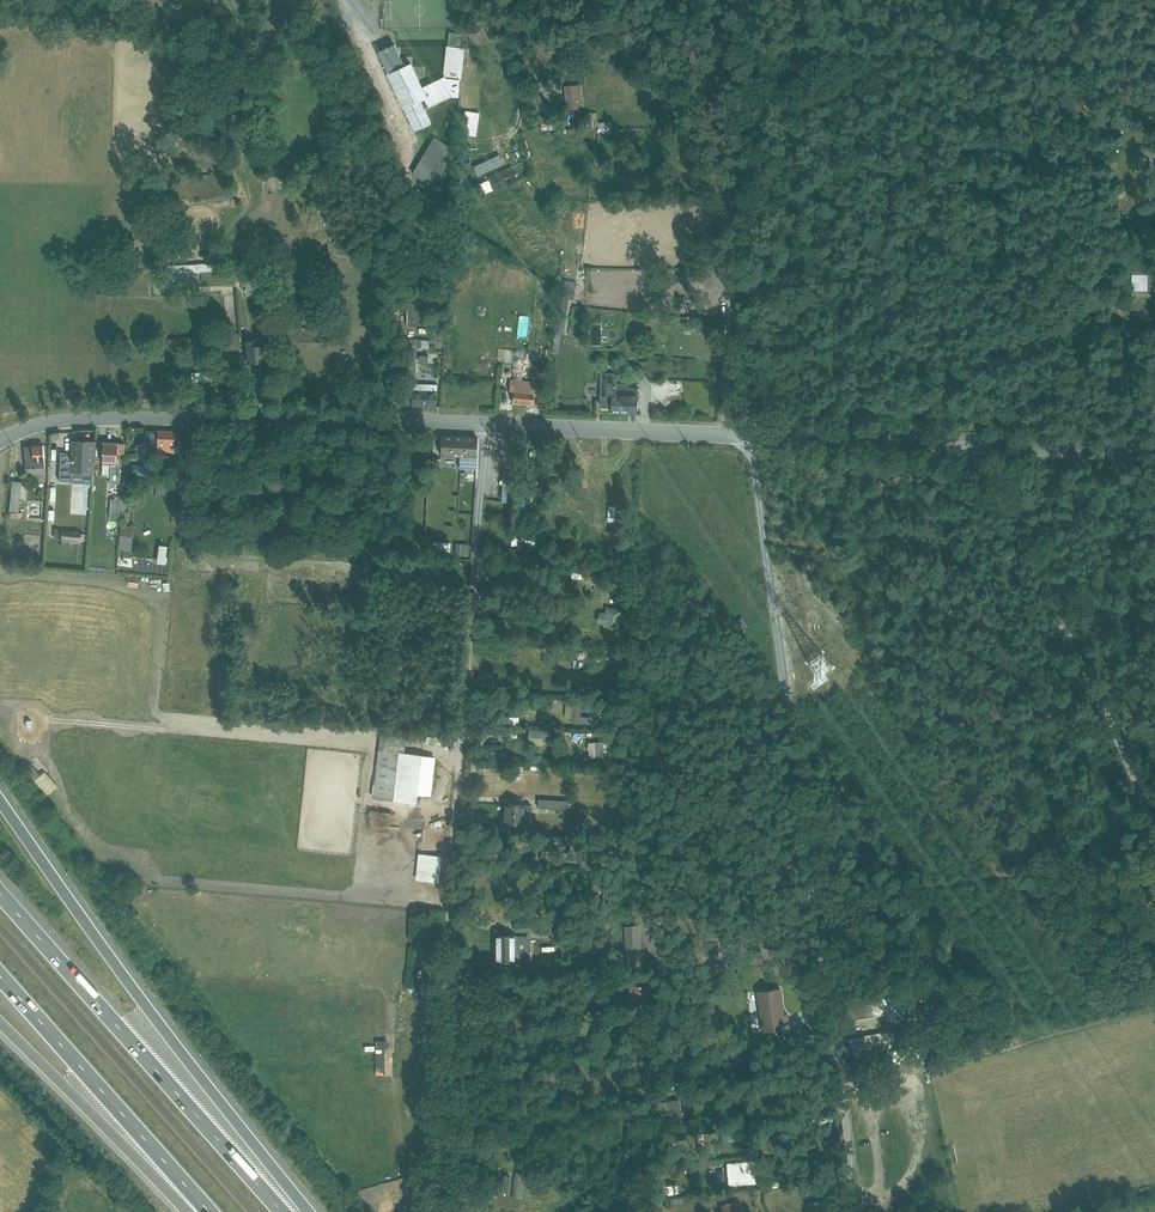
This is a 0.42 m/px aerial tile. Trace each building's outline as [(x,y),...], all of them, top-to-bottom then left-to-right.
[(432,101),(457,89),(453,81),(461,77),(464,50),(463,50),(464,0),(453,0),(446,78),(429,86),(433,93),(429,95),(432,101)] [(587,41),(586,54),(608,56),(609,49),(597,47),(597,42),(587,41)] [(395,45),(378,53),(388,73),(385,75),(392,90),(418,78),(411,64),(405,67),(395,45)] [(420,77),(418,78),(392,90),(402,111),(430,98),(420,77)] [(583,85),(565,87),(567,110),(568,109),(585,109),(583,85)] [(592,108),(586,109),(586,114),(580,114),(581,130),(593,129),(593,124),(598,124),(598,123),(597,113),(592,113),(592,108)] [(465,111),(461,135),(475,137),(479,113),(465,111)] [(611,122),(598,123),(598,124),(599,133),(612,133),(611,122)] [(444,160),(452,148),(434,137),(412,174),(429,184),(437,171),(442,175),(450,163),(444,160)] [(1115,156),(1119,150),(1109,142),(1104,148),(1115,156)] [(1150,173),(1154,173),(1154,148),(1137,149),(1137,157),(1149,156),(1150,173)] [(398,166),(403,164),(397,152),(392,154),(398,166)] [(472,166),(475,176),(503,167),(499,156),(472,166)] [(483,194),(517,179),(513,170),(508,173),(506,170),(488,178),(489,180),(479,185),(483,194)] [(173,185),(173,200),(208,198),(208,204),(231,202),(230,182),(220,182),(219,175),(180,177),(181,184),(173,185)] [(467,175),(458,175),(457,187),(467,188),(467,175)] [(235,286),(235,264),(161,266),(162,286),(235,286)] [(1151,298),(1152,271),(1132,271),(1132,297),(1151,298)] [(408,275),(407,326),(425,326),(425,309),(431,309),(431,302),(425,302),(426,291),(435,291),(435,275),(408,275)] [(246,285),(246,295),(256,295),(256,284),(246,285)] [(1068,327),(1078,327),(1078,313),(1069,312),(1068,327)] [(517,316),(516,338),(527,338),(529,317),(517,316)] [(431,328),(431,340),(444,340),(444,328),(433,328),(431,328)] [(404,339),(401,374),(416,375),(419,340),(404,339)] [(257,346),(257,340),(248,341),(249,364),(257,363),(258,364),(262,364),(263,362),(266,362),(264,345),(257,346)] [(418,353),(417,364),(427,364),(427,354),(418,353)] [(513,404),(542,406),(548,356),(538,355),(535,382),(511,379),(510,392),(514,392),(513,404)] [(422,369),(420,376),(429,378),(431,372),(422,369)] [(612,414),(637,415),(638,387),(616,386),(617,373),(601,373),(600,405),(612,405),(612,414)] [(413,406),(437,407),(437,392),(429,391),(429,387),(422,387),(422,391),(414,390),(413,396),(410,396),(409,401),(413,401),(413,406)] [(165,454),(179,454),(180,432),(158,431),(149,431),(148,447),(157,448),(157,455),(165,455),(165,454)] [(460,469),(477,470),(478,438),(442,437),(442,456),(460,457),(460,469)] [(72,484),(93,484),(96,443),(74,442),(73,454),(61,453),(60,482),(72,483),(72,484)] [(110,485),(120,485),(121,454),(125,454),(126,442),(119,442),(119,444),(104,443),(103,475),(108,475),(107,478),(111,478),(110,485)] [(35,483),(45,482),(43,446),(25,447),(27,476),(34,475),(35,483)] [(510,504),(512,472),(505,471),(505,478),(503,478),(501,503),(510,504)] [(515,488),(530,489),(530,477),(516,477),(515,488)] [(27,483),(13,481),(9,518),(22,518),(22,513),(19,513),(21,498),(25,499),(27,483)] [(532,491),(531,503),(543,504),(543,492),(532,491)] [(121,500),(110,499),(109,519),(120,520),(120,511),(121,500)] [(129,501),(121,500),(120,511),(128,512),(129,501)] [(609,507),(608,522),(615,522),(616,507),(609,507)] [(501,528),(500,534),(509,535),(509,519),(501,518),(500,528),(501,528)] [(520,528),(512,528),(512,546),(539,547),(539,540),(519,539),(520,528)] [(82,532),(62,530),(61,546),(71,547),(71,543),(81,543),(82,532)] [(132,530),(121,530),(120,542),(131,543),(132,530)] [(451,543),(434,542),(433,554),(450,556),(451,543)] [(470,545),(455,544),(455,556),(470,557),(470,545)] [(168,547),(160,546),(157,564),(166,565),(168,547)] [(604,609),(604,614),(597,613),(596,626),(617,627),(618,610),(604,609)] [(580,723),(587,724),(588,719),(580,718),(582,701),(574,701),(574,702),(566,701),(565,718),(573,719),(572,724),(580,724),(580,723)] [(497,724),(519,725),(519,718),(498,717),(497,724)] [(533,745),(542,746),(543,739),(551,739),(551,732),(529,730),(528,742),(533,743),(533,745)] [(407,737),(380,735),(375,781),(374,781),(372,798),(417,804),(422,756),(405,753),(407,737)] [(426,735),(425,743),(437,746),(439,738),(426,735)] [(589,751),(589,758),(597,758),(597,762),(604,761),(603,742),(588,743),(589,746),(587,746),(588,751),(589,751)] [(39,788),(50,778),(36,761),(31,765),(30,764),(25,768),(35,782),(39,788)] [(509,781),(522,781),(523,767),(510,767),(509,781)] [(538,799),(537,808),(575,811),(575,801),(538,799)] [(531,824),(531,805),(506,803),(504,824),(531,824)] [(555,851),(555,844),(571,845),(572,838),(538,836),(538,850),(555,851)] [(595,851),(580,850),(580,859),(582,859),(581,866),(585,867),(585,870),(593,870),(595,851)] [(440,883),(442,857),(419,854),(416,881),(440,883)] [(640,960),(639,925),(624,926),(624,961),(640,960)] [(516,936),(516,935),(496,935),(496,951),(495,951),(494,963),(515,962),(516,936)] [(530,936),(516,936),(515,962),(530,962),(530,936)] [(430,959),(429,980),(436,980),(437,960),(430,959)] [(433,996),(433,985),(421,985),(421,996),(433,996)] [(632,1019),(649,1019),(649,986),(630,986),(630,1005),(632,1005),(632,1019)] [(762,1033),(790,1029),(788,1015),(784,1016),(780,989),(757,992),(762,1033)] [(889,1022),(916,1016),(912,994),(857,1004),(858,1007),(848,1009),(851,1022),(887,1015),(889,1022)] [(898,1030),(850,1041),(853,1055),(901,1045),(898,1030)] [(996,1043),(999,1052),(1022,1046),(1019,1036),(996,1043)] [(386,1075),(385,1049),(386,1049),(386,1041),(376,1041),(376,1075),(386,1075)] [(637,1056),(653,1056),(653,1044),(637,1043),(637,1056)] [(671,1065),(661,1066),(662,1073),(686,1070),(685,1063),(681,1064),(680,1059),(671,1060),(671,1065)] [(680,1082),(659,1084),(660,1091),(681,1089),(680,1082)] [(656,1129),(676,1128),(676,1122),(682,1121),(680,1100),(655,1104),(656,1129)] [(753,1161),(726,1163),(728,1187),(756,1184),(753,1161)] [(652,1186),(660,1187),(660,1165),(653,1166),(652,1186)] [(793,1169),(786,1170),(789,1182),(795,1180),(793,1169)] [(499,1181),(500,1173),(475,1171),(475,1179),(499,1181)] [(512,1173),(511,1198),(522,1199),(523,1174),(512,1173)] [(502,1192),(508,1193),(510,1176),(503,1175),(502,1192)] [(681,1194),(680,1186),(673,1186),(673,1185),(662,1186),(662,1188),(655,1188),(655,1197),(663,1196),(663,1197),(674,1196),(674,1195),(681,1194)] [(680,1198),(671,1198),(670,1206),(679,1206),(680,1198)] [(721,1206),(722,1211),(741,1211),(740,1203),(734,1204),(734,1203),(727,1204),(727,1205),(721,1206)]
